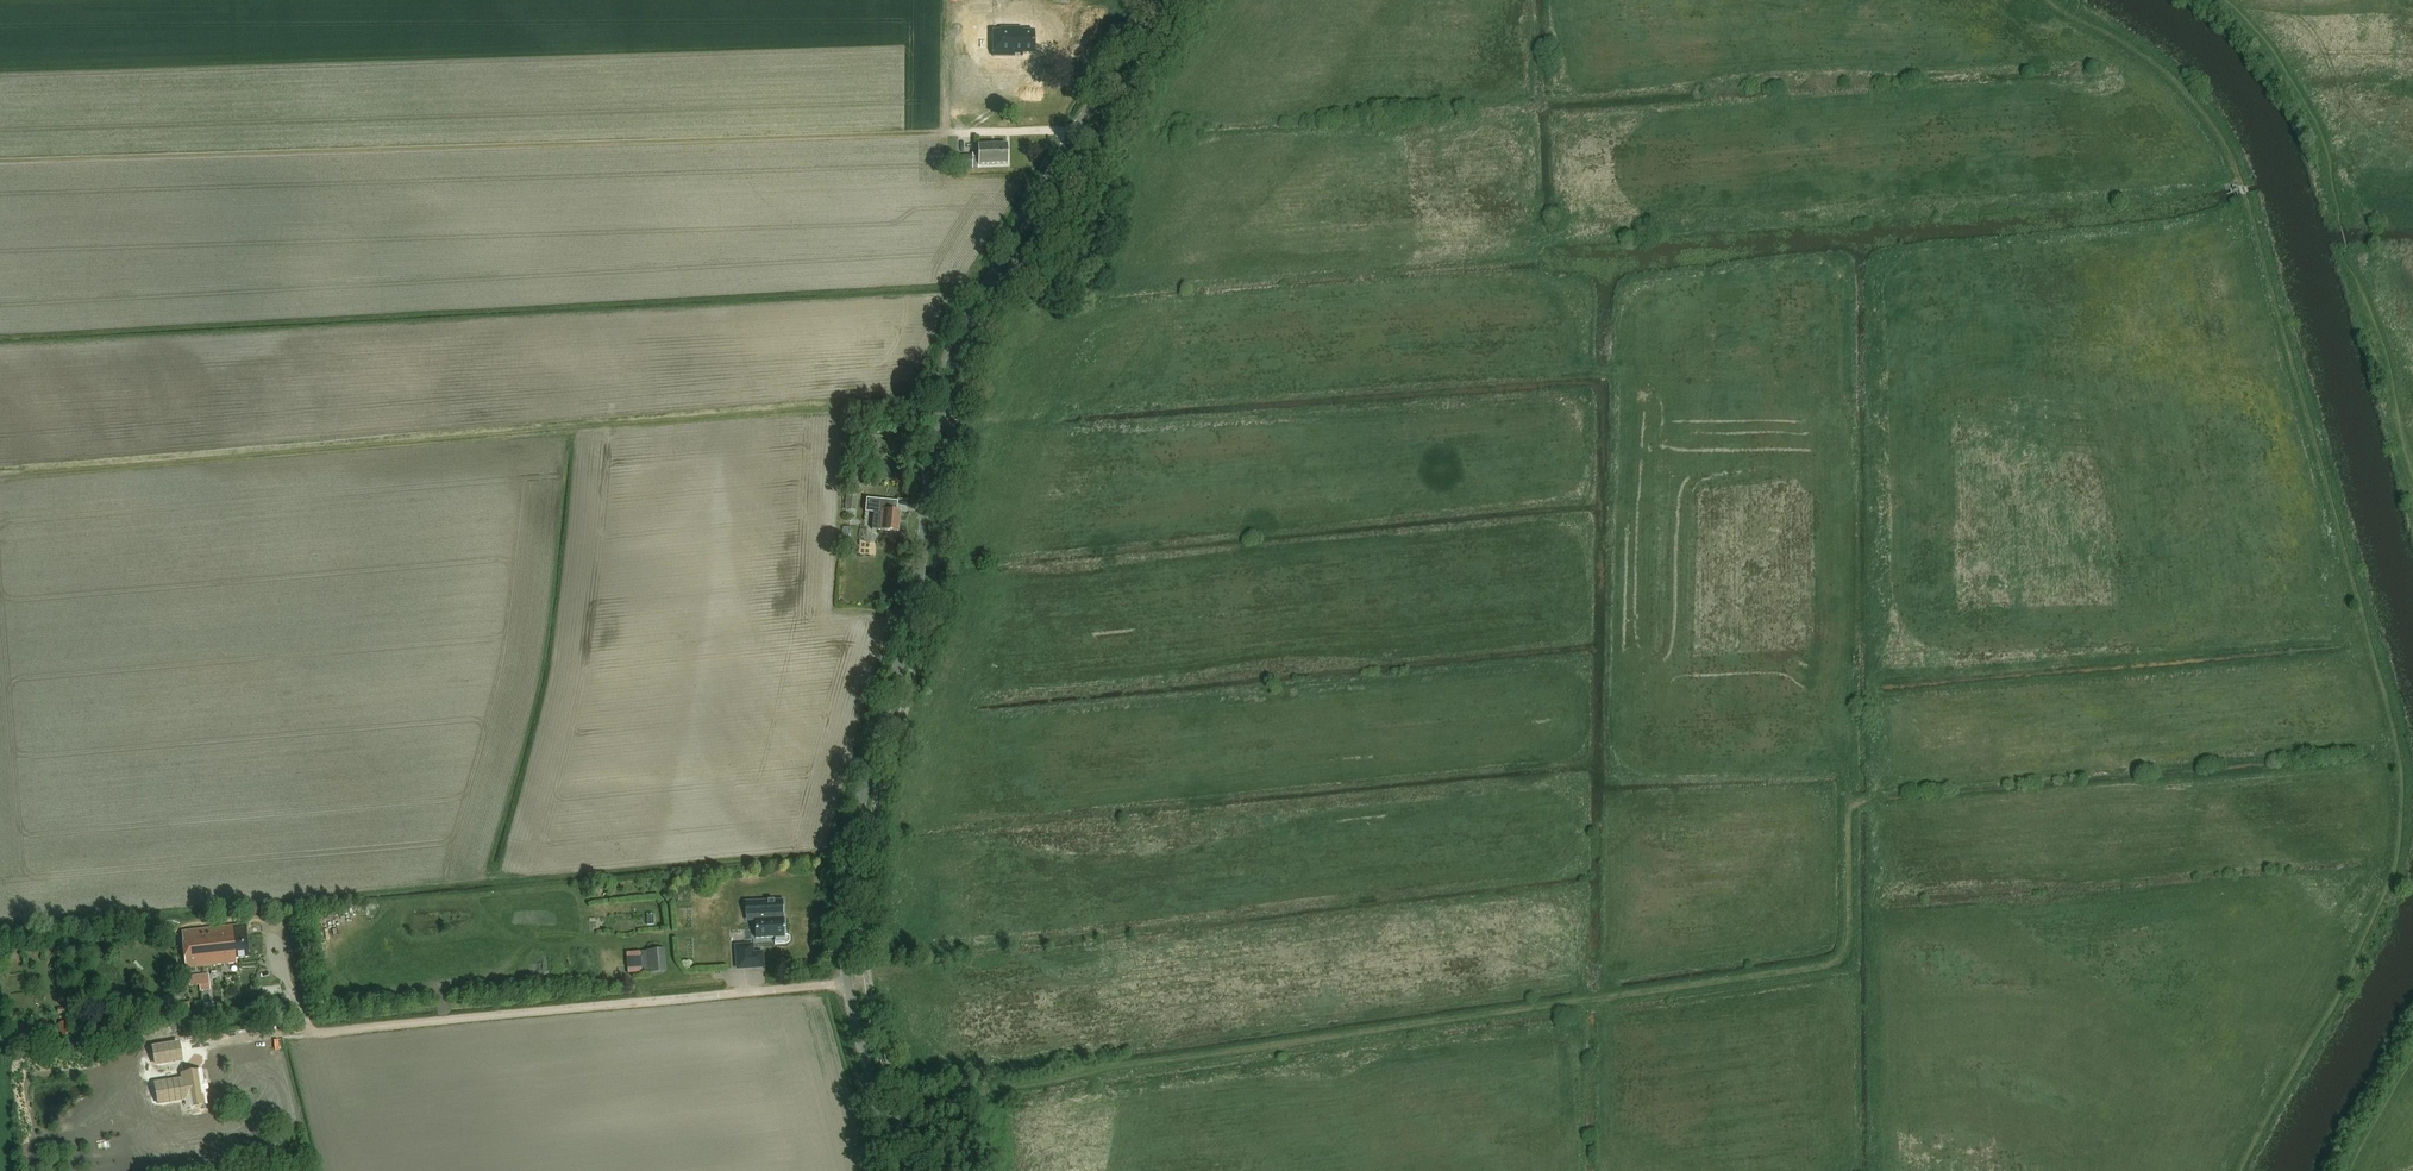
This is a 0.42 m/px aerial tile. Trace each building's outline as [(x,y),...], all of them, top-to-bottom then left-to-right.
[(1045,52),(1046,44),(1046,31),(1036,31),(1036,26),(1017,27),(1017,41),(1010,41),(1010,55),(1035,55),(1034,51),(1045,52)] [(1007,164),(1006,145),(977,146),(978,155),(972,155),(972,157),(957,157),(958,170),(977,169),(977,165),(1007,164)] [(845,497),(852,498),(854,483),(846,482),(845,497)] [(853,498),(852,498),(845,497),(844,511),(852,512),(853,498)] [(866,500),(865,513),(873,513),(872,530),(899,532),(900,512),(896,511),(897,502),(866,500)] [(769,919),(769,912),(754,912),(755,939),(785,938),(784,919),(769,919)] [(236,964),(236,959),(250,958),(247,926),(182,933),(186,969),(236,964)] [(752,954),(752,945),(735,946),(735,969),(763,968),(762,953),(752,954)] [(650,974),(666,972),(664,950),(649,951),(650,974)] [(187,977),(188,987),(198,987),(199,993),(209,992),(208,975),(187,977)] [(154,1049),(157,1065),(180,1061),(177,1045),(154,1049)] [(187,1107),(205,1104),(200,1073),(182,1076),(187,1107)] [(114,1119),(94,1120),(95,1133),(114,1131),(114,1119)]
